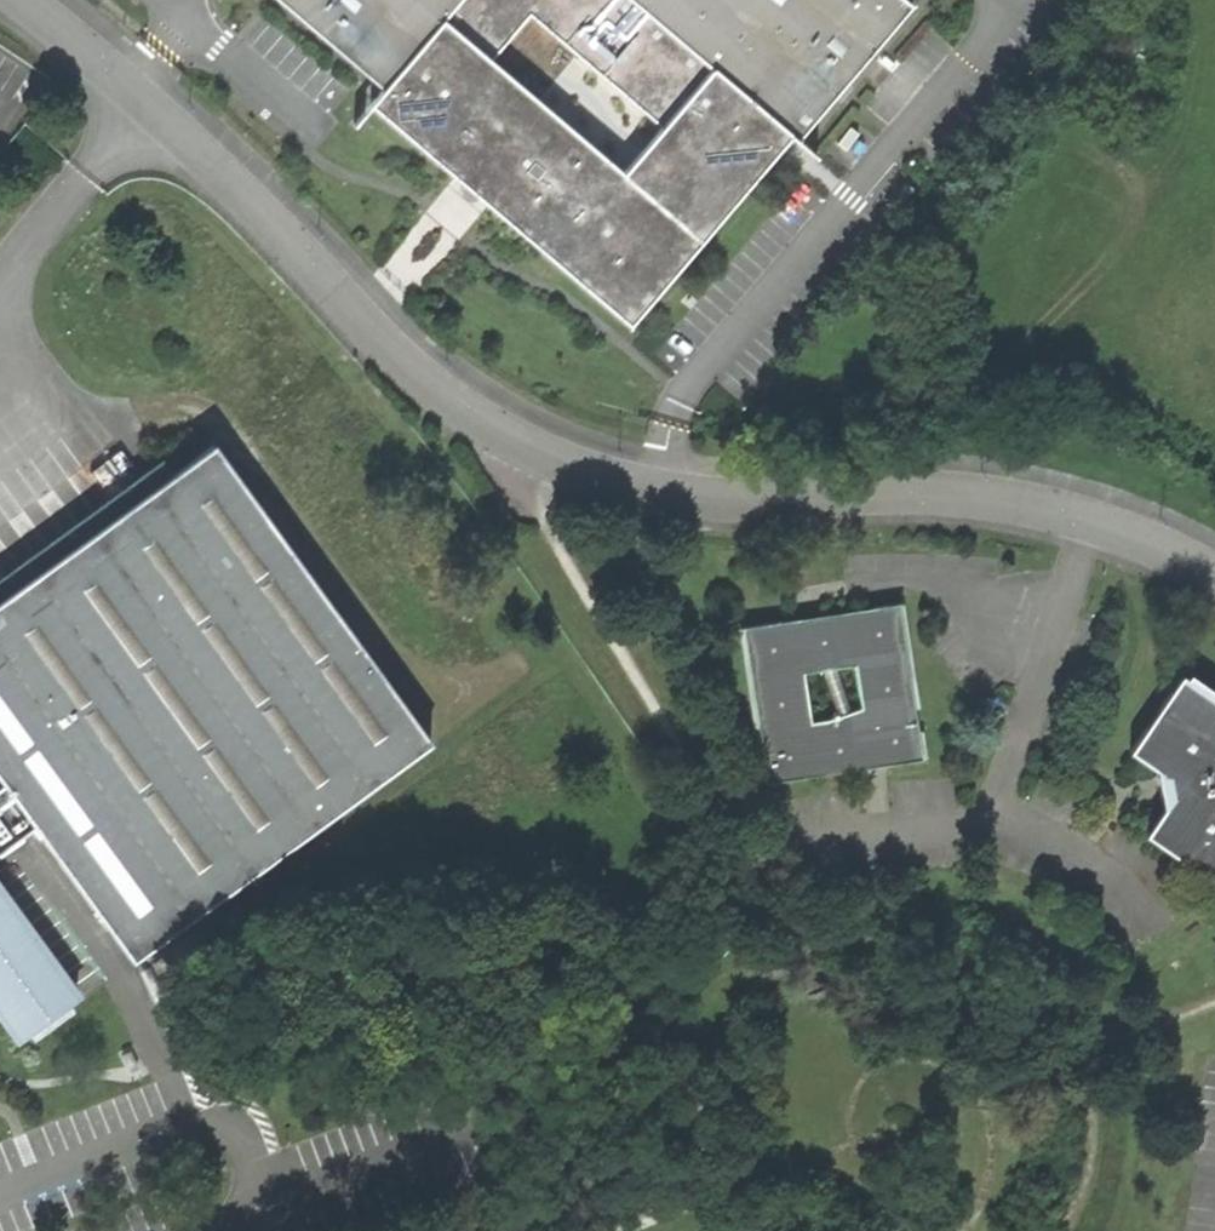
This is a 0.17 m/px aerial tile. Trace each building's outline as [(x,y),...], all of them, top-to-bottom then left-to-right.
[(899,0),(280,0),(384,88),(371,104),(455,177),(459,174),(466,180),(484,194),(492,201),(488,205),(629,324),(913,13),(899,0)] [(479,199),(484,194),(466,180),(462,186),(462,192),(464,196),(468,200),(473,201),(479,199)] [(35,826),(131,957),(430,740),(214,445),(91,535),(0,600),(0,777),(14,797),(35,826)] [(875,766),(922,759),(899,603),(743,626),(768,782),(875,766)] [(1214,882),(1214,698),(1182,676),(1129,751),(1162,774),(1159,778),(1160,788),(1162,798),(1168,802),(1146,834),(1214,882)] [(35,826),(14,797),(0,807),(0,852),(35,826)] [(22,1037),(77,998),(0,891),(0,1008),(22,1037)]
